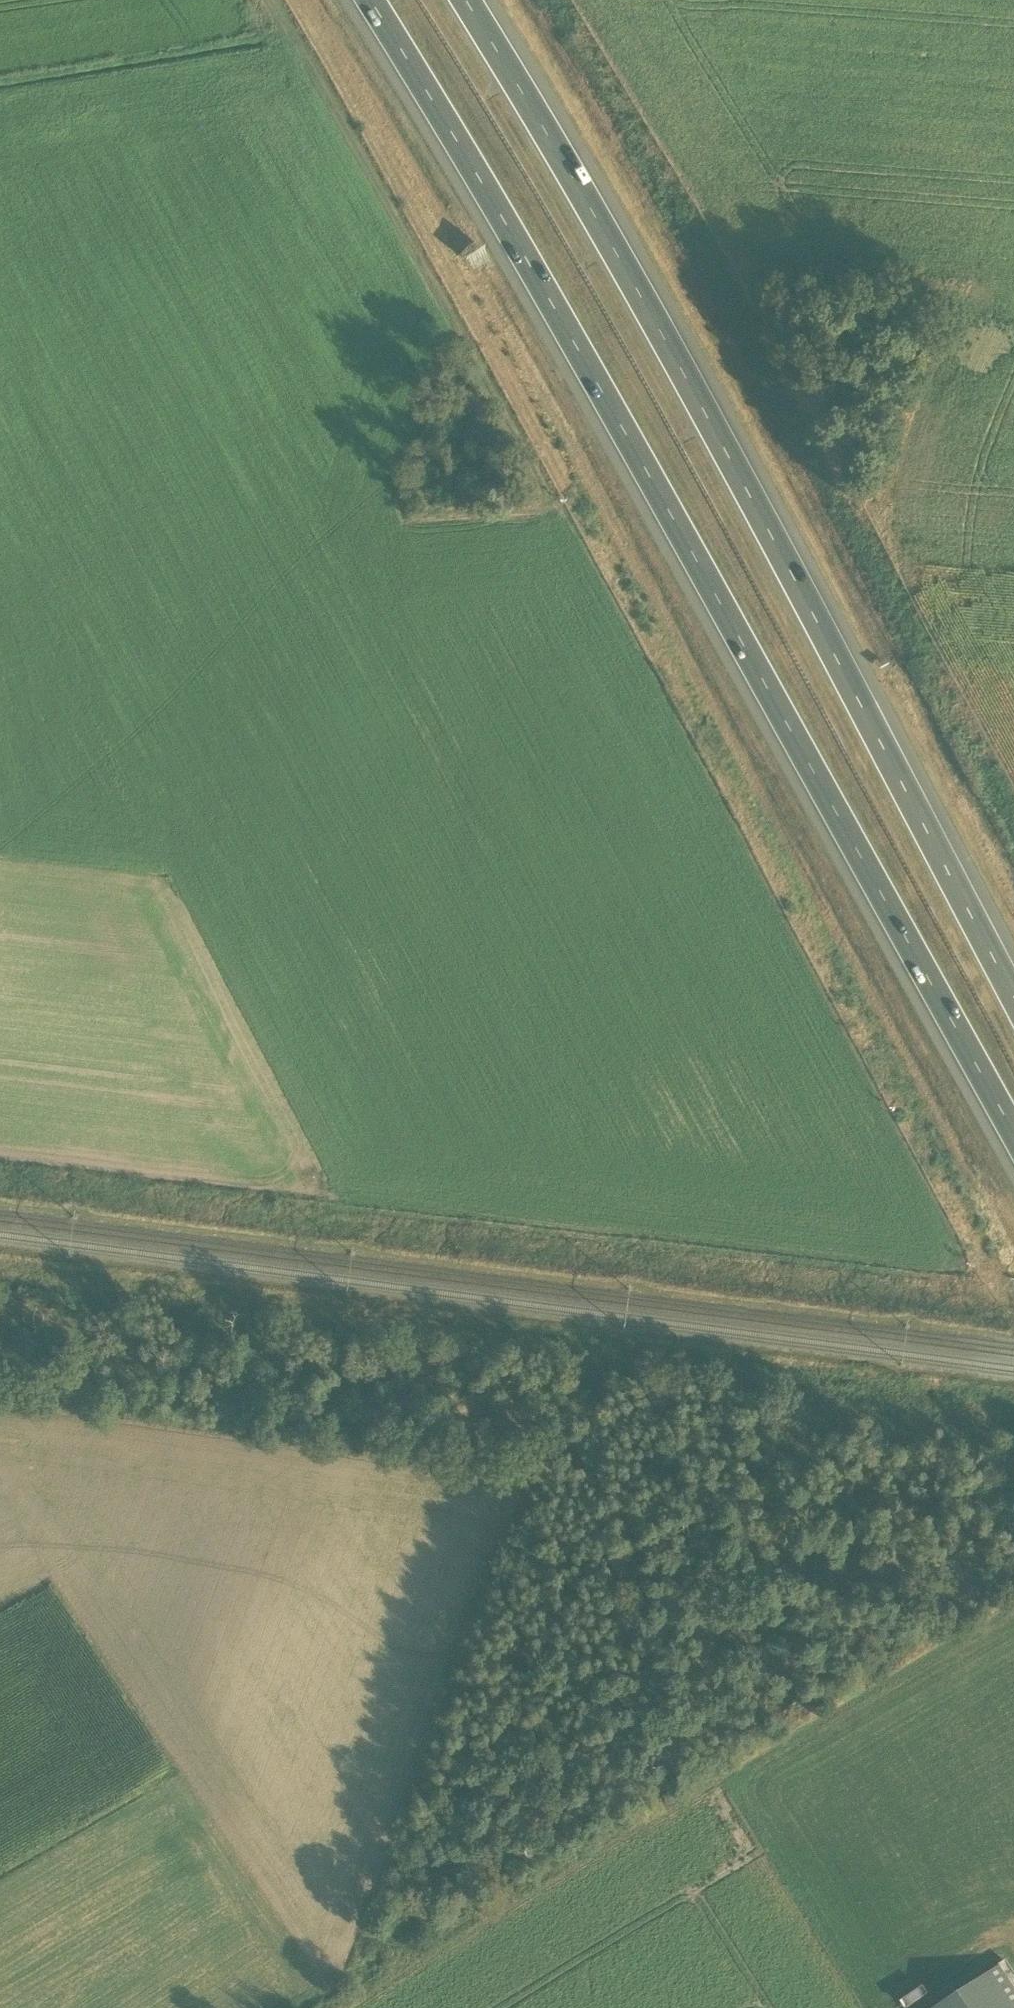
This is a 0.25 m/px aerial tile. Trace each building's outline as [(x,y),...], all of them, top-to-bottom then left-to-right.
[(1005,1961),(934,2007),(1013,2007),(1013,1974),(1005,1961)]
